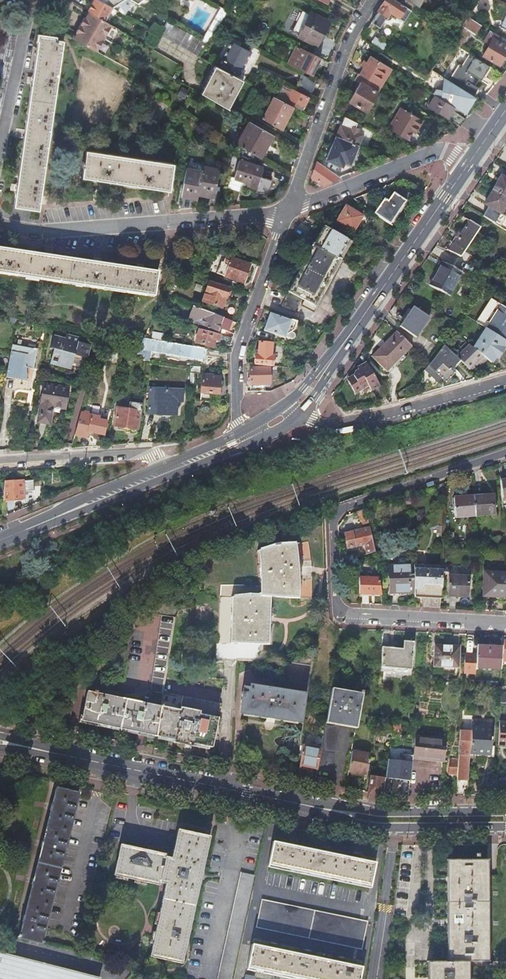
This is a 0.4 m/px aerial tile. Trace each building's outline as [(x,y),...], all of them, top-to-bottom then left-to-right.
[(71,38),(96,51),(111,24),(110,23),(103,19),(111,6),(112,7),(121,0),(93,0),(71,38)] [(117,10),(124,14),(131,0),(121,0),(112,7),(111,6),(103,19),(110,23),(117,10)] [(371,22),(379,27),(385,19),(386,19),(388,15),(394,19),(403,5),(399,3),(395,0),(385,0),(371,22)] [(403,5),(411,10),(414,5),(416,6),(420,0),(400,0),(399,3),(403,5)] [(215,16),(221,19),(227,10),(220,6),(215,16)] [(310,14),(300,35),(318,43),(327,23),(310,14)] [(454,36),(451,40),(459,45),(469,31),(474,34),(480,25),(467,16),(454,36)] [(199,56),(208,42),(203,39),(202,41),(166,21),(159,33),(199,56)] [(490,29),(483,40),(489,44),(483,55),(499,64),(505,52),(505,39),(490,29)] [(56,37),(38,34),(37,40),(38,40),(17,184),(11,183),(10,189),(16,190),(14,205),(38,208),(63,40),(56,39),(56,37)] [(370,44),(382,51),(387,44),(374,37),(370,44)] [(232,42),(218,67),(234,76),(235,73),(239,76),(252,53),(232,42)] [(312,75),(321,58),(315,55),(297,46),(290,58),(292,60),(290,64),(294,66),(301,70),(312,75)] [(449,81),(469,93),(474,96),(479,88),(475,86),(480,79),(481,80),(490,66),(470,53),(462,66),(459,64),(449,81)] [(387,66),(370,56),(360,75),(376,84),(387,66)] [(200,93),(228,109),(243,81),(243,80),(234,76),(218,67),(215,66),(200,93)] [(312,75),(301,70),(292,88),(308,96),(318,78),(312,75)] [(360,75),(359,74),(355,81),(360,84),(349,102),(367,112),(378,93),(377,93),(380,87),(376,84),(360,75)] [(433,88),(432,93),(435,95),(454,106),(469,116),(474,109),(470,106),(467,105),(469,93),(449,81),(444,78),(442,90),(433,88)] [(308,96),(292,88),(287,97),(304,105),(308,96)] [(467,105),(470,106),(476,97),(474,96),(469,93),(467,105)] [(454,106),(435,95),(428,106),(460,126),(466,119),(452,109),(454,106)] [(274,97),(263,119),(280,129),(292,105),(274,97)] [(415,133),(423,120),(401,107),(388,129),(407,139),(412,131),(415,133)] [(358,123),(346,118),(342,126),(342,125),(337,136),(358,145),(362,134),(357,132),(358,129),(356,128),(358,123)] [(249,121),(237,144),(260,157),(273,135),(249,121)] [(350,163),(358,145),(337,136),(333,145),(329,154),(331,155),(329,160),(337,163),(342,166),(344,161),(350,163)] [(350,169),(360,146),(358,145),(350,163),(344,161),(342,166),(350,169)] [(82,177),(170,190),(174,164),(86,150),(85,161),(83,161),(82,166),(84,166),(82,177)] [(243,184),(257,188),(263,168),(240,161),(234,178),(244,181),(243,184)] [(322,185),(340,178),(317,162),(311,178),(322,185)] [(220,170),(204,167),(203,172),(186,169),(181,194),(197,198),(198,193),(214,196),(220,170)] [(505,178),(501,176),(493,190),(505,198),(505,177),(505,178)] [(374,213),(375,214),(390,224),(407,199),(410,194),(398,186),(388,202),(384,199),(374,213)] [(493,190),(484,204),(489,207),(483,217),(494,223),(500,213),(500,214),(505,205),(505,198),(493,190)] [(392,225),(409,200),(407,199),(390,224),(392,225)] [(362,217),(345,207),(337,222),(353,232),(362,217)] [(449,251),(461,257),(465,251),(471,242),(480,228),(469,221),(449,251)] [(349,241),(324,227),(314,244),(313,243),(312,245),(339,258),(349,241)] [(386,247),(390,242),(378,235),(374,240),(386,247)] [(174,262),(180,247),(173,244),(167,259),(174,262)] [(339,258),(312,245),(311,247),(313,248),(282,307),(296,311),(303,299),(305,300),(302,307),(314,313),(341,260),(339,258)] [(154,297),(158,272),(0,248),(0,273),(154,297)] [(226,256),(223,263),(228,265),(224,277),(233,280),(231,284),(235,286),(237,281),(243,284),(250,265),(226,256)] [(440,291),(455,268),(442,262),(429,285),(440,291)] [(449,296),(462,273),(455,268),(440,291),(449,296)] [(226,299),(229,289),(209,282),(202,302),(222,309),(225,298),(226,299)] [(488,308),(505,320),(505,308),(494,301),(488,308)] [(414,306),(400,326),(416,337),(430,317),(414,306)] [(201,326),(217,332),(218,329),(234,335),(238,323),(194,307),(188,321),(201,326)] [(488,308),(479,323),(488,329),(505,341),(505,320),(488,308)] [(291,321),(271,314),(265,331),(285,338),(291,321)] [(217,334),(199,329),(195,343),(212,348),(214,342),(230,347),(233,339),(219,335),(217,334)] [(491,363),(495,357),(498,358),(504,349),(502,347),(505,342),(505,341),(488,329),(474,348),(487,359),(491,363)] [(387,372),(412,346),(396,331),(371,356),(387,372)] [(64,339),(53,336),(50,348),(53,349),(50,362),(66,366),(77,369),(81,352),(84,343),(73,340),(74,337),(65,335),(64,339)] [(165,342),(152,340),(144,338),(138,352),(145,355),(145,357),(149,358),(151,350),(187,357),(202,359),(203,349),(165,342)] [(467,342),(461,347),(464,350),(456,357),(459,360),(461,362),(468,369),(474,364),(476,362),(478,363),(480,365),(487,359),(474,348),(467,342)] [(256,356),(255,365),(272,367),(273,357),(270,357),(272,344),(260,343),(258,356),(256,356)] [(33,348),(12,344),(6,373),(16,374),(18,365),(24,366),(24,367),(34,369),(34,368),(33,367),(36,350),(37,350),(38,349),(33,348)] [(456,357),(453,354),(444,344),(430,364),(428,366),(433,372),(430,374),(437,382),(441,378),(445,382),(455,374),(450,368),(452,366),(459,360),(456,357)] [(453,354),(456,357),(464,350),(461,347),(453,354)] [(461,362),(459,360),(452,366),(453,368),(461,362)] [(371,390),(380,385),(367,362),(358,367),(359,369),(355,371),(353,375),(352,379),(349,381),(355,393),(368,385),(371,390)] [(270,368),(250,368),(250,385),(269,385),(270,368)] [(203,374),(200,401),(218,402),(220,378),(212,377),(212,375),(203,374)] [(44,383),(37,421),(48,423),(52,406),(64,408),(68,387),(44,383)] [(164,410),(177,411),(177,401),(182,401),(183,390),(149,388),(148,413),(164,414),(164,410)] [(128,409),(117,408),(114,426),(127,428),(127,432),(137,434),(140,412),(142,412),(142,404),(130,402),(128,409)] [(107,419),(81,413),(75,435),(87,438),(88,431),(104,435),(107,419)] [(4,482),(3,500),(20,499),(24,498),(24,491),(34,491),(33,481),(4,482)] [(475,514),(495,513),(494,494),(475,496),(474,496),(475,514)] [(455,516),(475,514),(474,496),(454,497),(455,516)] [(368,520),(365,509),(356,512),(358,522),(368,520)] [(375,552),(370,528),(345,533),(348,548),(366,544),(367,554),(375,552)] [(258,552),(261,569),(261,593),(249,593),(231,595),(230,643),(268,645),(270,597),(298,599),(298,598),(295,598),(298,570),(295,545),(297,545),(297,544),(295,543),(278,543),(273,544),(258,549),(258,551),(256,551),(256,552),(258,552)] [(391,592),(415,591),(414,565),(390,566),(391,592)] [(415,597),(441,598),(443,567),(414,565),(415,591),(415,597)] [(490,600),(492,600),(495,573),(485,572),(484,595),(490,596),(490,600)] [(492,600),(505,601),(505,573),(495,573),(492,600)] [(447,595),(468,596),(469,576),(448,574),(447,595)] [(380,578),(359,578),(359,594),(382,594),(381,582),(380,578)] [(382,647),(382,660),(380,671),(411,674),(415,642),(404,641),(404,649),(401,649),(402,648),(389,647),(389,648),(382,647)] [(460,646),(439,645),(437,666),(455,667),(459,667),(460,646)] [(489,646),(478,645),(477,668),(487,668),(489,646)] [(489,646),(487,668),(502,669),(503,647),(489,646)] [(461,663),(470,664),(471,656),(462,655),(461,663)] [(316,667),(284,662),(279,690),(252,686),(252,690),(245,689),(244,693),(243,693),(243,696),(244,696),(241,713),(301,723),(306,694),(311,695),(316,667)] [(156,736),(190,744),(195,687),(165,680),(161,707),(156,736)] [(195,687),(190,744),(195,744),(200,687),(195,687)] [(213,690),(200,687),(195,744),(209,747),(219,749),(222,719),(218,718),(220,707),(222,708),(224,692),(213,690)] [(321,748),(317,769),(331,772),(339,726),(340,723),(357,727),(364,691),(361,691),(361,693),(332,689),(327,715),(321,748)] [(82,721),(156,736),(161,707),(97,694),(98,692),(95,691),(94,693),(88,692),(82,721)] [(493,727),(484,726),(484,732),(472,732),(471,742),(471,745),(470,751),(491,752),(493,727)] [(472,729),(460,729),(459,755),(459,754),(461,754),(459,780),(468,780),(470,752),(470,751),(471,745),(471,742),(472,732),(472,729)] [(413,757),(444,760),(445,741),(415,738),(413,757)] [(303,745),(300,766),(317,769),(321,748),(303,745)] [(370,755),(352,752),(348,776),(366,779),(370,755)] [(390,780),(410,782),(412,761),(392,758),(390,780)] [(457,774),(458,759),(451,759),(450,774),(457,774)] [(371,776),(369,793),(378,794),(379,788),(384,788),(385,778),(371,776)] [(42,940),(78,794),(56,788),(20,935),(19,935),(18,937),(20,937),(42,943),(42,942),(44,943),(44,941),(42,940)] [(166,855),(121,845),(114,875),(160,886),(160,883),(166,884),(150,957),(182,964),(210,837),(178,830),(172,859),(166,858),(166,855)] [(360,855),(353,854),(352,858),(328,853),(328,849),(322,847),(321,851),(297,847),(297,842),(291,841),(290,845),(273,842),(268,865),(371,886),(375,863),(359,860),(360,855)] [(488,860),(488,859),(474,859),(471,859),(459,859),(454,860),(446,860),(446,861),(450,861),(451,961),(447,961),(427,961),(427,962),(431,962),(431,978),(465,978),(465,962),(473,962),(489,962),(489,961),(485,961),(484,860),(488,860)] [(218,978),(232,978),(253,876),(240,873),(218,978)] [(263,899),(262,905),(366,927),(368,921),(263,899)] [(366,927),(262,905),(258,922),(363,943),(366,927)] [(363,943),(258,922),(257,928),(362,949),(363,943)] [(253,945),(248,968),(302,978),(360,978),(362,967),(345,964),(346,960),(339,958),(338,962),(311,957),(312,953),(305,951),(304,955),(277,950),(278,946),(271,944),(270,948),(253,945)] [(96,978),(0,953),(0,977),(9,978),(95,978),(96,978)]
